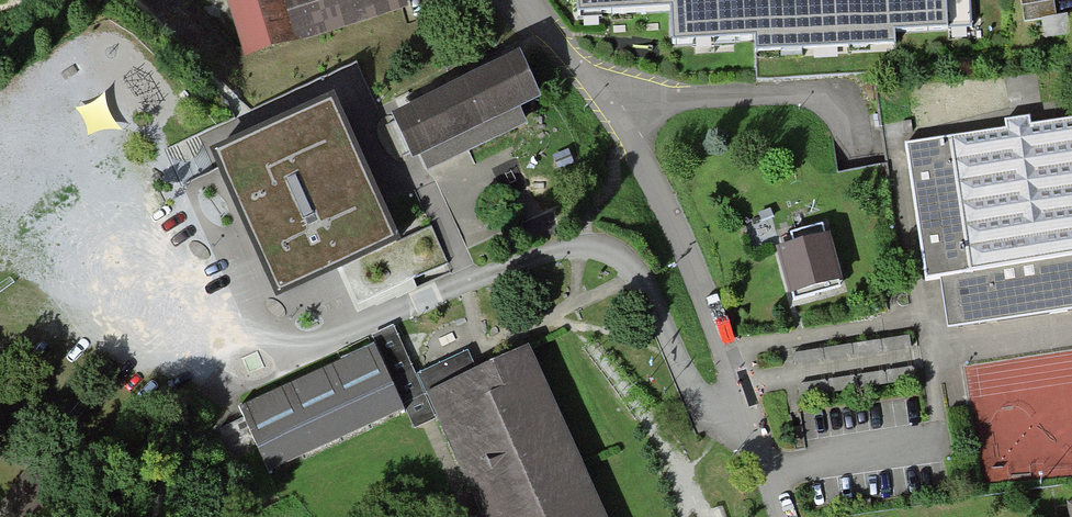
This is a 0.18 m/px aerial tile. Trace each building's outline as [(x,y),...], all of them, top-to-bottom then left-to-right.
[(402,0),(223,0),(243,61),(405,9),(402,0)] [(578,16),(669,13),(670,46),(755,43),(755,51),(894,46),(893,24),(968,22),(968,0),(577,0),(578,16)] [(1054,0),(1021,0),(1025,20),(1042,17),(1057,15),(1054,0)] [(1057,15),(1042,17),(1045,37),(1070,33),(1067,13),(1057,15)] [(530,76),(520,54),(391,113),(411,159),(420,155),(427,170),(526,124),(519,109),(541,99),(530,76)] [(398,243),(334,100),(215,155),(281,295),(398,243)] [(904,147),(924,279),(947,276),(955,327),(1071,310),(1071,122),(904,147)] [(838,283),(825,238),(775,252),(788,297),(838,283)] [(391,378),(406,412),(414,427),(436,417),(416,375),(392,326),(371,336),(376,346),(391,378)] [(391,378),(376,346),(239,410),(269,474),(406,412),(391,378)] [(416,375),(436,417),(479,511),(476,516),(605,516),(528,347),(474,372),(465,352),(416,375)]
